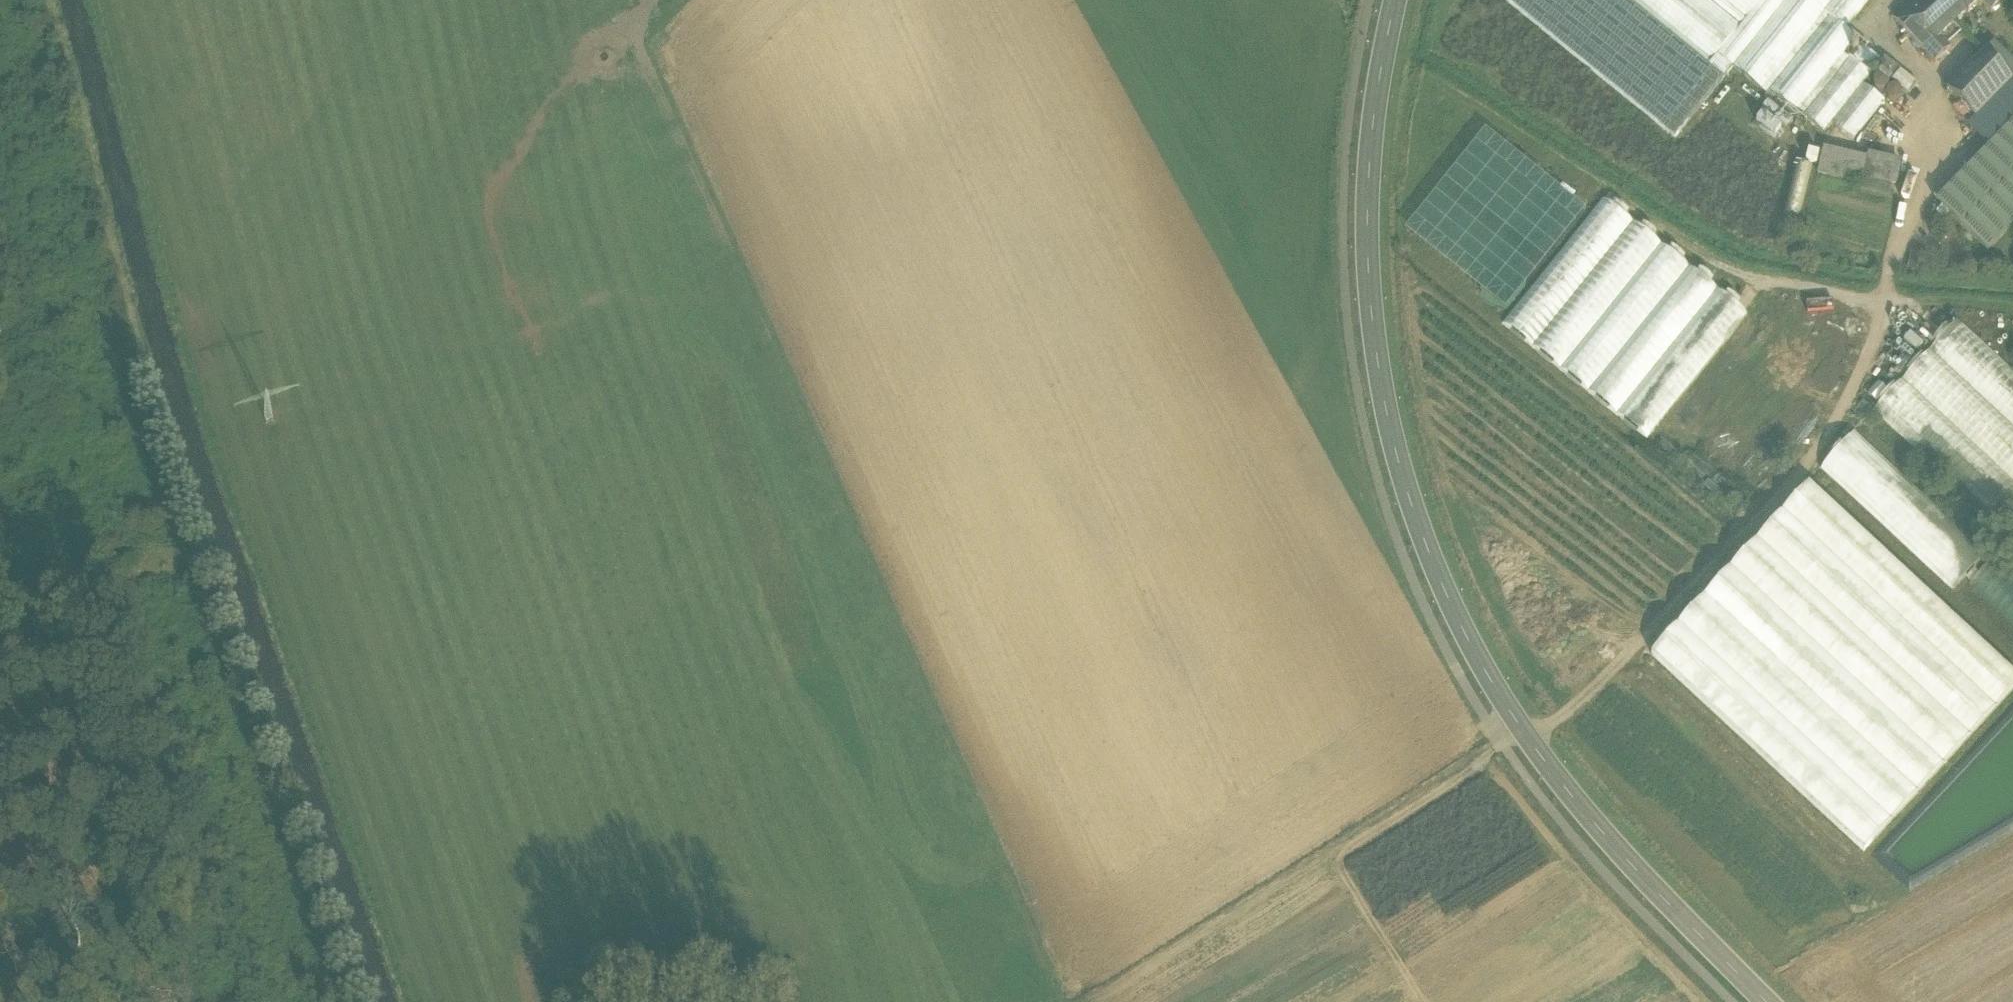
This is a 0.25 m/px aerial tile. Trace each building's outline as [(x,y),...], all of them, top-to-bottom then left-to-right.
[(1676,142),(1731,73),(1845,163),(1888,109),(1865,91),(1871,84),(1858,73),(1872,55),(1848,36),(1877,0),(1497,0),(1676,142)] [(2000,0),(1920,0),(1889,32),(1931,72),(1946,56),(1937,47),(1971,11),(1987,26),(2006,6),(2000,0)] [(1490,116),(1402,239),(1657,445),(1679,423),(1745,479),(1851,340),(1778,283),(1749,313),(1490,116)] [(1937,202),(1986,254),(2012,226),(2012,124),(1937,202)] [(1956,312),(1815,472),(1957,599),(1889,668),(2012,788),(2012,573),(1996,557),(2012,538),(2012,362),(1956,312)] [(1890,342),(1903,334),(1897,325),(1884,333),(1890,342)] [(1738,547),(1687,605),(1960,849),(1983,822),(1989,828),(2012,801),(2012,792),(1738,547)]
